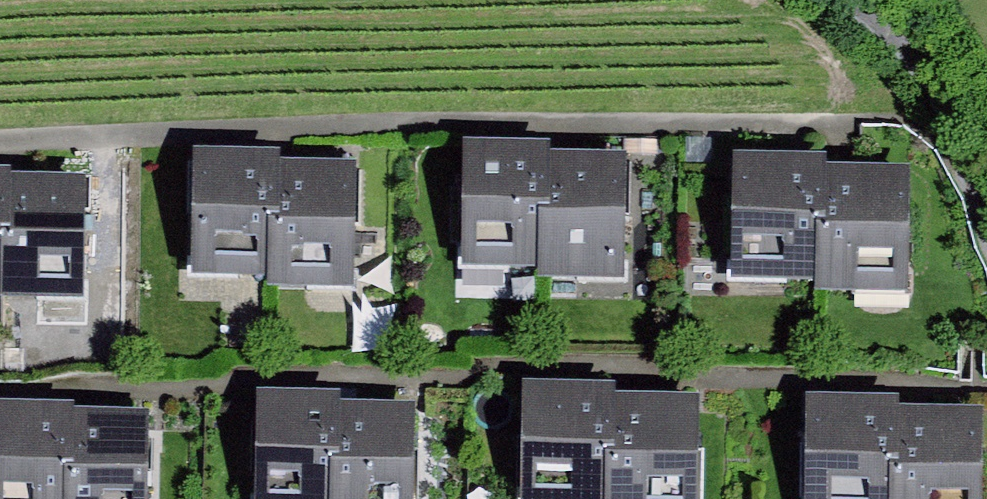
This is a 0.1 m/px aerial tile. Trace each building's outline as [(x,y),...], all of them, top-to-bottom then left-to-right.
[(463,272),(546,273),(547,160),(547,153),(465,152),(463,272)] [(194,277),(276,278),(277,166),(277,159),(195,158),(194,277)] [(622,161),(547,160),(546,273),(546,285),(622,286),(622,161)] [(733,281),(822,282),(823,168),(823,161),(735,160),(733,281)] [(353,166),(277,166),(276,278),(277,291),(352,291),(353,166)] [(910,170),(823,168),(822,282),(821,296),(908,297),(910,170)] [(9,293),(10,181),(10,174),(0,174),(0,293),(9,293)] [(85,181),(10,181),(9,293),(9,306),(85,307),(85,181)] [(523,382),(520,498),(608,498),(611,396),(612,385),(523,382)] [(335,395),(259,394),(257,498),(334,498),(335,405),(335,395)] [(611,396),(608,498),(695,498),(698,398),(611,396)] [(807,396),(805,498),(892,498),(894,409),(895,398),(807,396)] [(335,405),(334,498),(416,498),(416,406),(335,405)] [(75,414),(75,408),(0,407),(0,498),(74,498),(75,414)] [(894,409),(892,498),(982,498),(983,410),(894,409)] [(75,414),(74,498),(147,498),(149,415),(75,414)]
